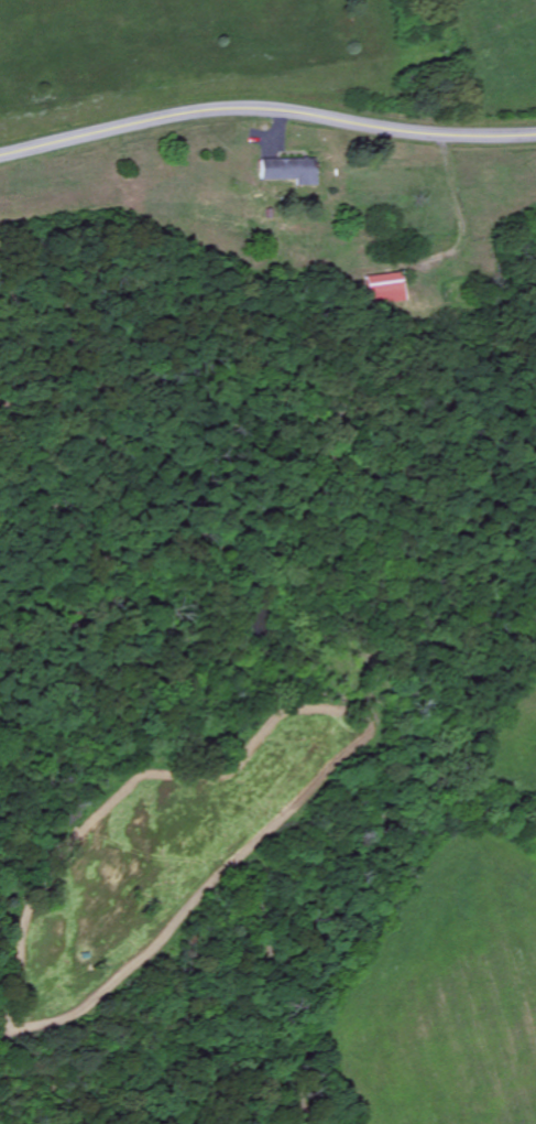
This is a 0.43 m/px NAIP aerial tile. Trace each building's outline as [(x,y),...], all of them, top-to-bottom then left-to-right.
[(260,161),(261,185),(314,183),(314,159),(260,161)] [(406,301),(401,273),(366,279),(371,307),(406,301)]
